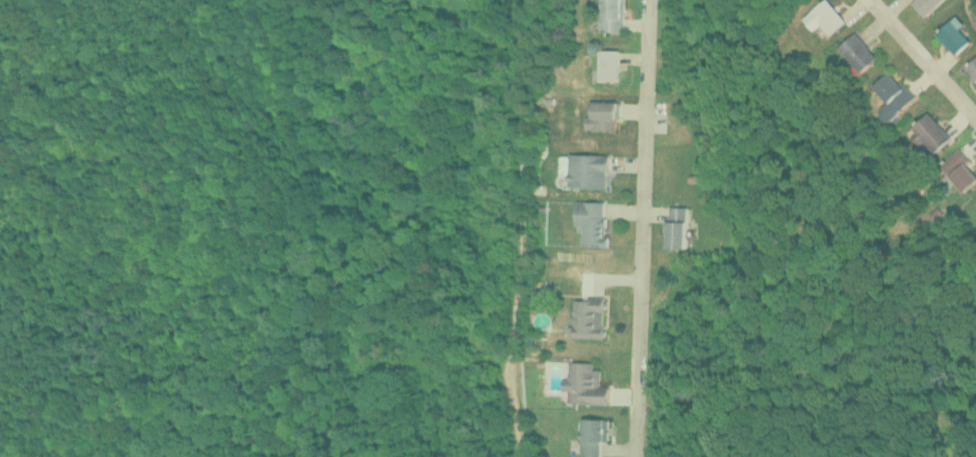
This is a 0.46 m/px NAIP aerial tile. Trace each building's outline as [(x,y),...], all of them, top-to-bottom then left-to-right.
[(623,32),(623,0),(599,0),(599,32),(623,32)] [(825,39),(846,20),(828,0),(825,0),(806,18),(825,39)] [(927,17),(944,0),(914,0),(912,2),(927,17)] [(972,42),(961,29),(965,25),(957,16),(938,32),(957,55),(972,42)] [(840,48),(862,72),(878,57),(856,33),(840,48)] [(598,81),(619,81),(619,50),(598,50),(598,81)] [(965,67),(975,80),(975,58),(965,67)] [(915,98),(891,72),(875,87),(893,107),(883,116),(889,122),(915,98)] [(618,130),(618,102),(590,102),(590,116),(584,116),(584,130),(618,130)] [(912,125),(931,154),(950,142),(932,113),(912,125)] [(957,150),(940,167),(966,192),(975,182),(975,169),(957,150)] [(607,155),(568,155),(568,188),(607,188),(607,155)] [(582,246),(605,247),(606,202),(575,201),(574,226),(582,226),(582,246)] [(666,249),(687,249),(688,207),(667,207),(666,249)] [(605,337),(605,298),(572,298),(572,337),(605,337)] [(568,390),(568,402),(609,402),(609,386),(598,386),(598,361),(568,361),(568,378),(562,378),(562,390),(568,390)] [(582,456),(599,456),(599,441),(608,441),(608,417),(582,417),(582,456)]
